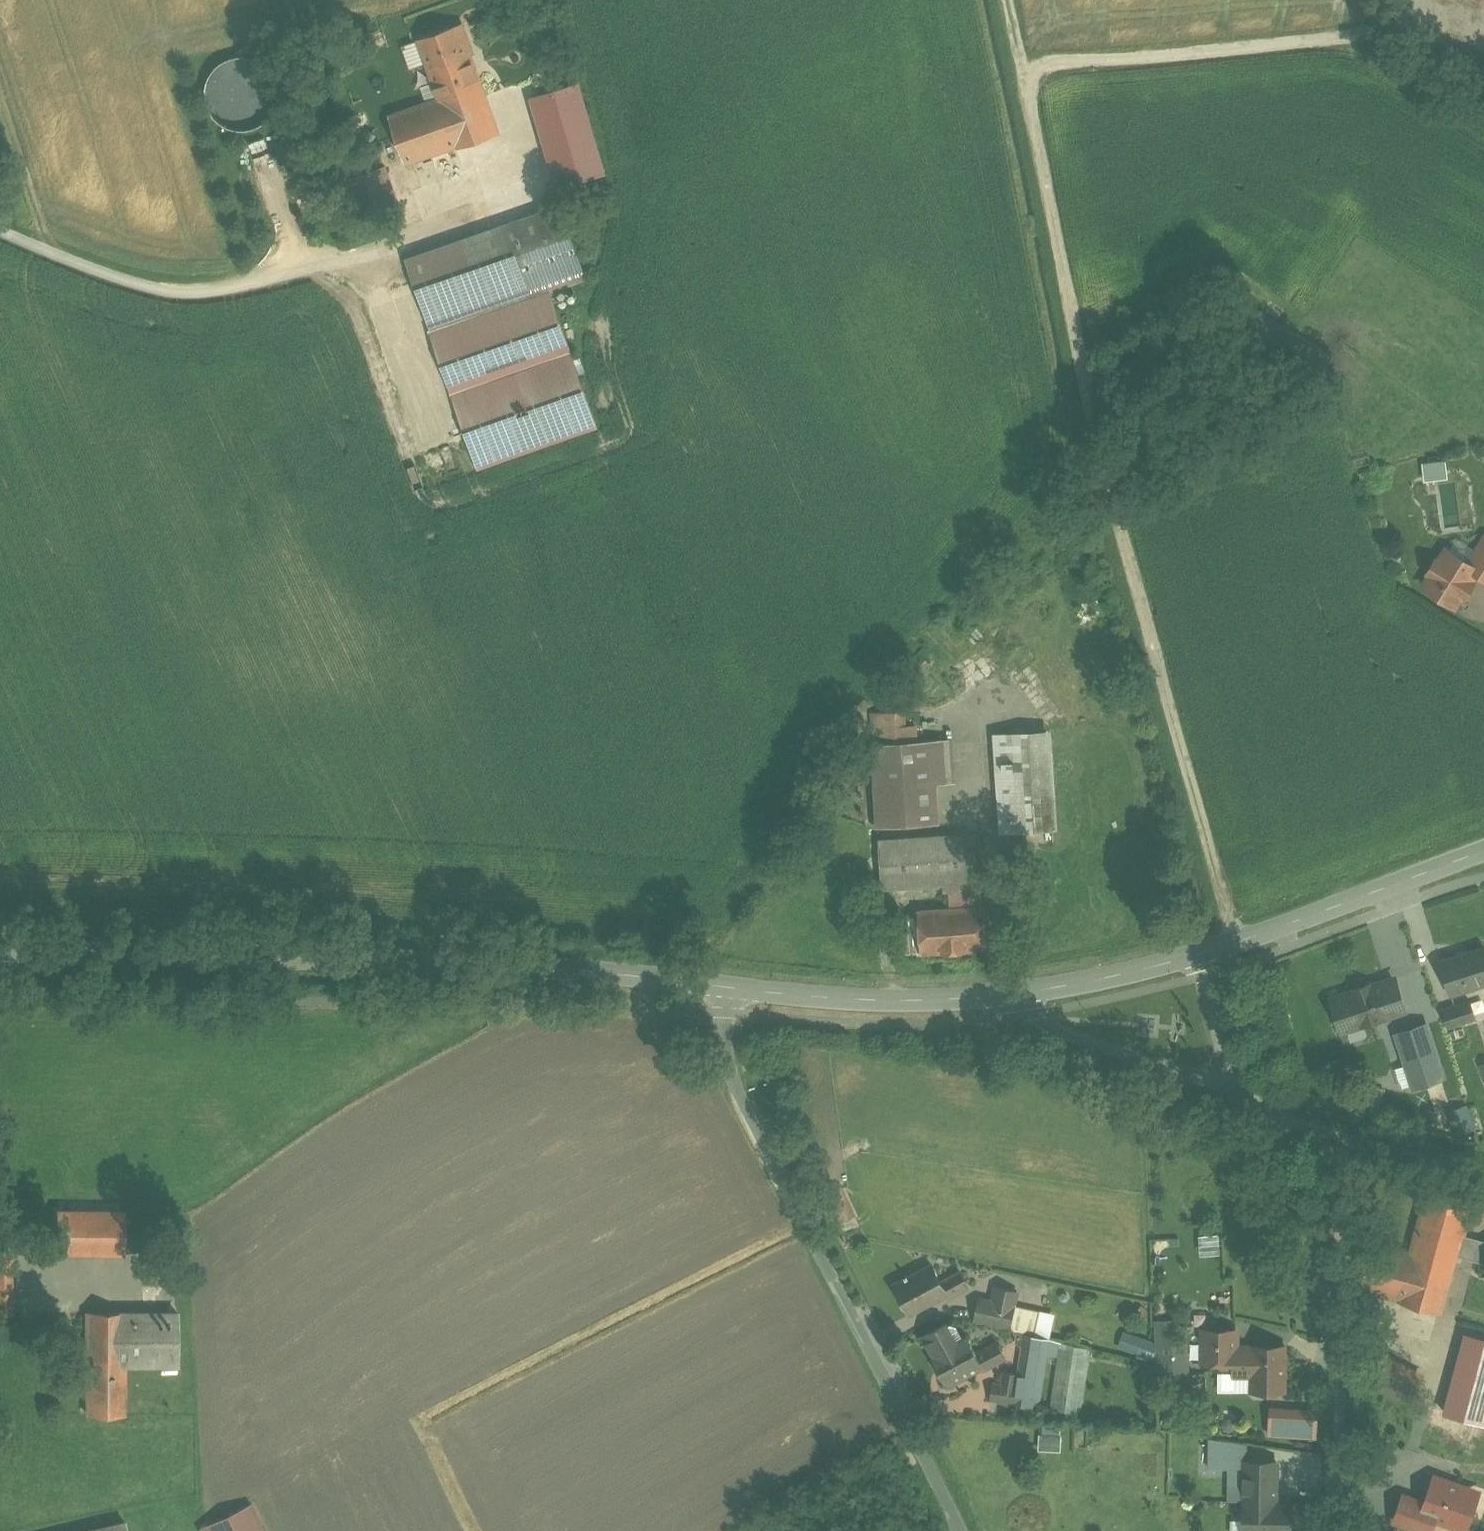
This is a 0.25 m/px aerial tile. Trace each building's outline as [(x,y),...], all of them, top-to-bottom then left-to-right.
[(464,22),(421,38),(437,82),(425,86),(430,101),(482,83),(468,43),(471,42),(464,22)] [(251,56),(243,55),(235,57),(230,58),(226,60),(222,63),(219,66),(216,69),(212,74),(210,79),(209,83),(208,86),(208,90),(207,94),(208,99),(209,102),(210,106),(212,109),(214,113),(217,117),(221,121),(225,124),(229,126),(234,128),(240,129),(246,129),(252,129),(258,127),(263,124),(267,122),(270,119),(273,116),(276,111),(279,106),(280,104),(280,101),(281,97),(281,92),(281,87),(280,84),(279,79),(277,75),(275,72),(272,67),(267,63),(262,60),(256,57),(251,56)] [(430,101),(391,115),(408,164),(460,145),(460,146),(499,133),(482,83),(430,101)] [(580,83),(534,96),(560,185),(606,171),(580,83)] [(387,165),(350,178),(362,214),(400,200),(387,165)] [(563,204),(465,238),(490,312),(551,291),(588,278),(563,204)] [(465,238),(408,258),(434,332),(490,312),(465,238)] [(490,312),(434,332),(454,391),(572,350),(551,291),(490,312)] [(572,350),(454,391),(481,466),(598,425),(572,350)] [(1450,479),(1449,460),(1425,462),(1426,481),(1450,479)] [(1470,563),(1480,570),(1479,572),(1483,575),(1483,542),(1470,563)] [(1439,559),(1431,572),(1433,573),(1426,585),(1458,605),(1465,594),(1467,595),(1475,582),(1473,581),(1479,572),(1480,570),(1470,563),(1448,549),(1441,561),(1439,559)] [(899,711),(871,712),(872,733),(900,731),(899,711)] [(998,728),(1003,829),(1051,826),(1046,726),(998,728)] [(944,738),(875,741),(880,825),(940,822),(938,782),(947,782),(944,738)] [(982,832),(881,838),(884,887),(964,882),(984,881),(985,880),(982,832)] [(984,881),(964,882),(965,906),(985,904),(984,881)] [(965,906),(921,908),(923,953),(952,951),(989,949),(987,904),(965,906)] [(1442,961),(1452,994),(1483,983),(1483,948),(1442,961)] [(1374,983),(1354,989),(1354,990),(1335,996),(1339,1008),(1337,1013),(1340,1023),(1344,1025),(1346,1029),(1407,1010),(1397,979),(1375,986),(1374,983)] [(1473,1000),(1444,1009),(1450,1026),(1478,1017),(1473,1000)] [(1429,1023),(1398,1033),(1416,1086),(1446,1076),(1429,1023)] [(1451,1112),(1460,1134),(1472,1129),(1463,1107),(1451,1112)] [(1415,1250),(1376,1240),(1363,1288),(1401,1299),(1401,1301),(1445,1311),(1460,1253),(1465,1236),(1472,1209),(1430,1198),(1415,1250)] [(128,1211),(59,1210),(59,1250),(127,1251),(128,1211)] [(1465,1236),(1460,1253),(1483,1259),(1483,1241),(1465,1236)] [(15,1248),(0,1248),(0,1308),(15,1308),(15,1248)] [(934,1263),(896,1283),(913,1314),(949,1294),(951,1297),(971,1286),(962,1271),(943,1281),(934,1263)] [(1020,1290),(998,1286),(993,1308),(980,1305),(977,1319),(1013,1327),(1017,1305),(1016,1305),(1017,1304),(1020,1290)] [(1056,1313),(1017,1304),(1016,1305),(1017,1305),(1013,1327),(1012,1329),(1035,1334),(1051,1338),(1056,1313)] [(180,1312),(89,1311),(88,1357),(90,1357),(127,1357),(127,1363),(180,1364),(180,1312)] [(959,1341),(949,1322),(925,1335),(935,1353),(934,1354),(950,1384),(984,1366),(986,1369),(1008,1357),(1000,1341),(978,1352),(969,1335),(959,1341)] [(1033,1347),(1025,1346),(1021,1373),(1006,1370),(1004,1384),(995,1382),(993,1398),(1017,1402),(1041,1406),(1051,1338),(1035,1334),(1012,1329),(1035,1335),(1033,1347)] [(1239,1329),(1206,1329),(1206,1361),(1237,1361),(1237,1375),(1254,1376),(1254,1389),(1288,1389),(1288,1345),(1239,1345),(1239,1329)] [(1126,1330),(1120,1346),(1160,1362),(1161,1344),(1126,1330)] [(1467,1331),(1445,1409),(1483,1420),(1483,1336),(1467,1331)] [(1188,1341),(1161,1341),(1161,1344),(1160,1362),(1160,1374),(1187,1374),(1188,1341)] [(127,1357),(90,1357),(90,1413),(127,1414),(127,1363),(127,1357)] [(1273,1408),(1272,1433),(1317,1436),(1318,1411),(1273,1408)] [(1042,1449),(1063,1450),(1064,1425),(1042,1425),(1042,1449)] [(1249,1443),(1211,1438),(1210,1466),(1246,1466),(1246,1460),(1249,1460),(1249,1443)] [(1249,1460),(1246,1460),(1246,1466),(1246,1500),(1278,1500),(1278,1460),(1249,1460)] [(1478,1490),(1438,1476),(1428,1502),(1424,1514),(1436,1518),(1464,1528),(1478,1490)] [(1406,1494),(1397,1521),(1426,1530),(1431,1530),(1436,1518),(1424,1514),(1428,1502),(1406,1494)] [(1246,1500),(1246,1519),(1260,1520),(1260,1530),(1292,1530),(1293,1501),(1278,1500),(1246,1500)] [(253,1502),(202,1527),(204,1530),(267,1530),(253,1502)] [(85,1530),(130,1530),(127,1521),(85,1530)]
